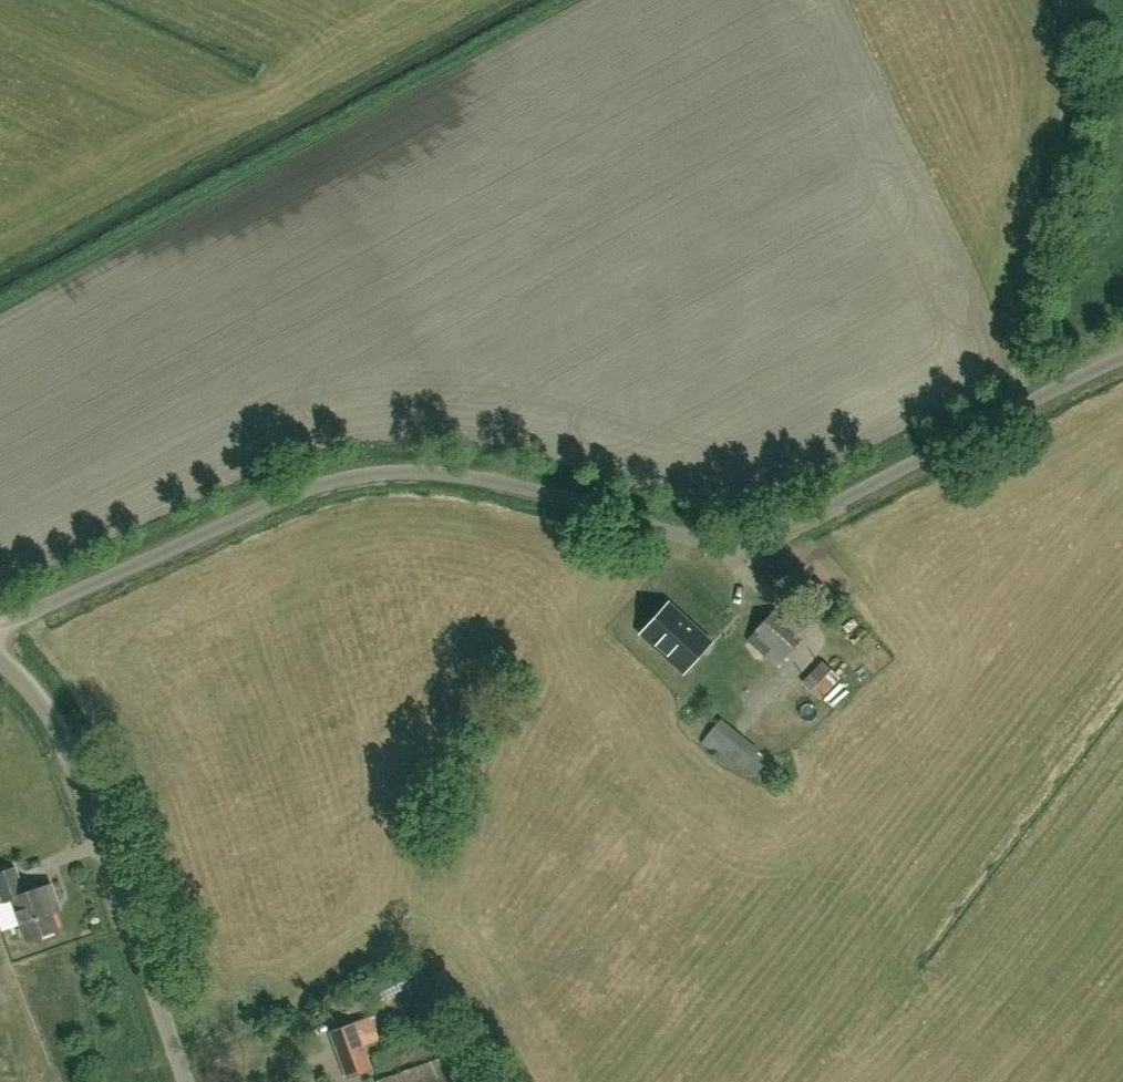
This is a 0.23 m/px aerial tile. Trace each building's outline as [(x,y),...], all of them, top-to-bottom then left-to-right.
[(821,609),(833,596),(822,586),(810,599),(821,609)] [(668,604),(641,633),(683,672),(710,642),(668,604)] [(750,641),(746,645),(760,658),(763,654),(776,666),(804,634),(774,608),(747,639),(750,641)] [(825,666),(812,683),(825,693),(838,676),(825,666)] [(736,735),(724,753),(740,764),(752,746),(736,735)] [(58,929),(51,908),(59,905),(52,884),(24,893),(15,867),(0,872),(0,894),(2,902),(11,899),(25,940),(58,929)] [(412,974),(388,984),(393,996),(417,986),(412,974)] [(355,1019),(330,1028),(347,1076),(372,1066),(364,1043),(355,1019)] [(380,1080),(380,1081),(463,1081),(457,1067),(453,1054),(380,1080)]
